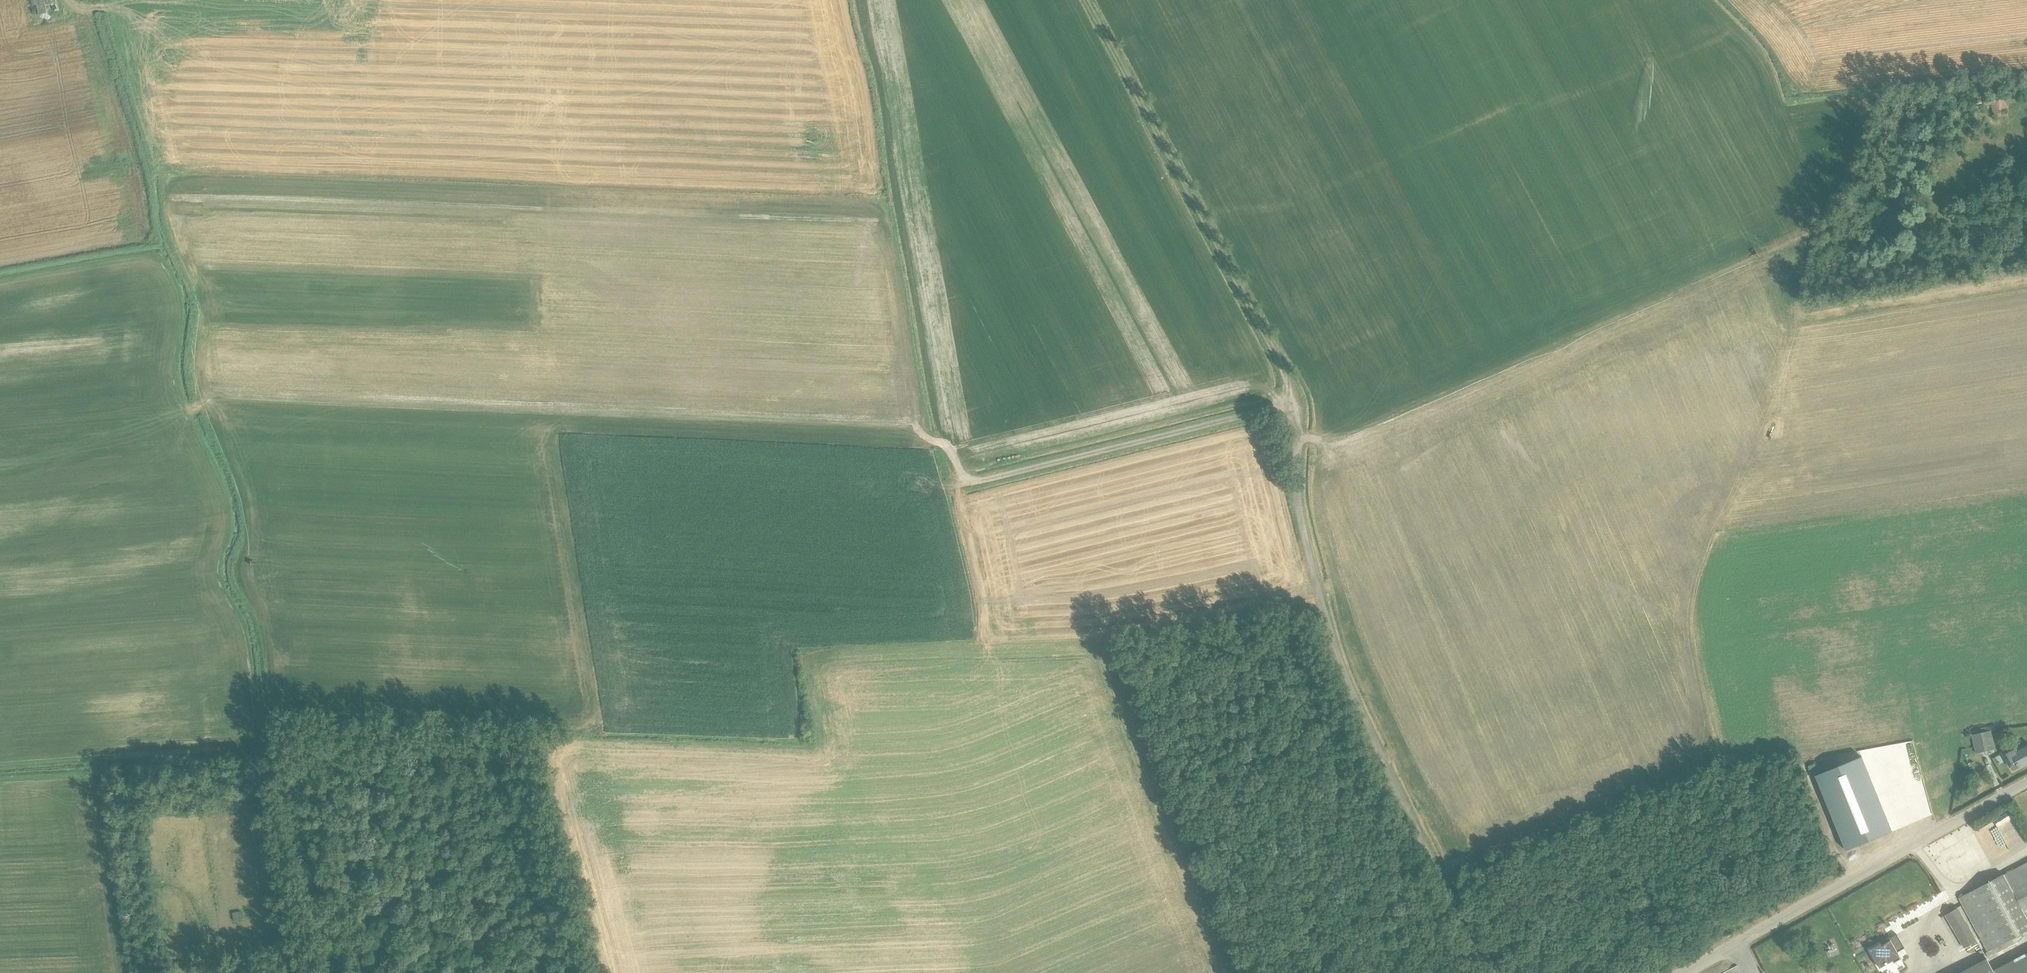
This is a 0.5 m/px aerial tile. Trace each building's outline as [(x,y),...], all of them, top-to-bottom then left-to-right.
[(35,15),(53,11),(51,0),(31,0),(35,15)] [(2000,100),(1992,101),(1993,112),(2005,111),(2004,105),(2007,105),(2005,95),(1999,96),(2000,100)] [(1971,729),(1973,734),(1977,753),(1995,748),(1992,733),(1997,732),(1995,724),(1971,729)] [(2003,750),(2010,764),(2017,760),(2020,766),(2026,762),(2026,745),(2019,749),(2013,752),(2010,746),(2003,750)] [(1862,757),(1816,776),(1846,850),(1868,842),(1892,831),(1862,757)] [(2014,813),(1980,828),(1992,856),(2011,848),(2002,828),(2018,822),(2014,813)] [(2012,939),(2026,931),(2026,863),(1960,898),(1986,947),(1988,952),(2012,939)] [(1911,894),(1872,914),(1881,933),(1921,913),(1911,894)] [(1958,908),(1945,915),(1965,948),(1977,941),(1958,908)] [(235,918),(242,918),(242,909),(234,909),(235,918)] [(1898,934),(1870,950),(1880,968),(1893,961),(1894,963),(1902,959),(1898,952),(1905,948),(1898,934)] [(2012,939),(1988,952),(1986,953),(1988,957),(2014,943),(2012,939)] [(1959,972),(2026,972),(2026,953),(1993,971),(1988,960),(1986,958),(1959,972)]
